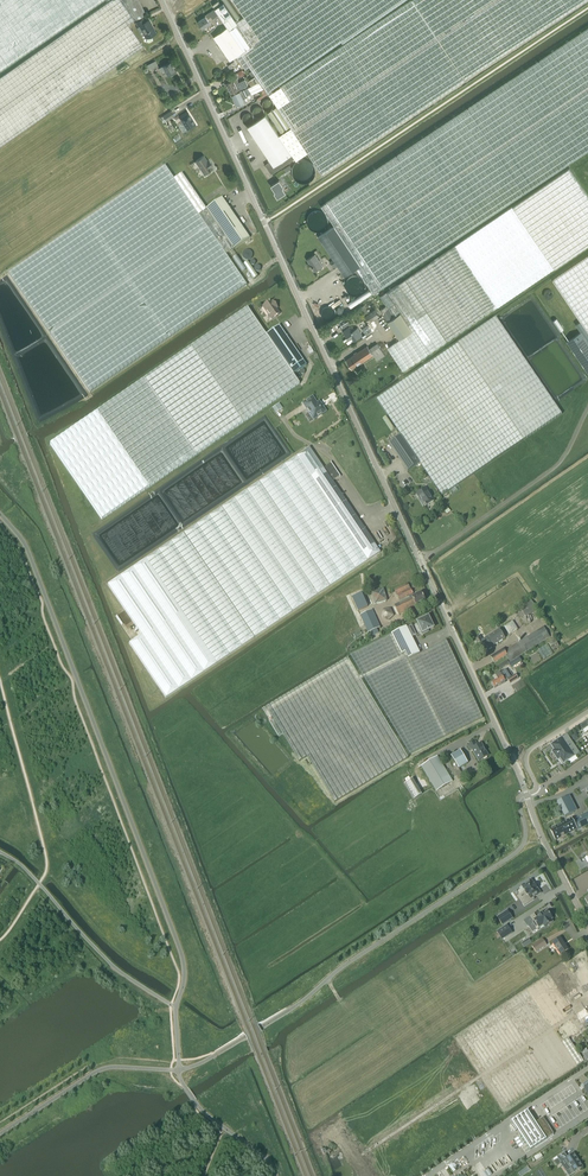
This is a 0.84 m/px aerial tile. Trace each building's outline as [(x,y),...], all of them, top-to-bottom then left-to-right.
[(128,24),(136,19),(146,14),(139,0),(111,0),(0,77),(0,146),(143,46),(128,24)] [(102,0),(0,0),(0,70),(102,0)] [(244,16),(238,21),(237,22),(228,9),(219,15),(227,27),(214,36),(231,60),(237,56),(245,68),(249,66),(268,92),(269,94),(271,97),(308,152),(322,174),(465,80),(464,79),(586,0),(413,0),(274,91),(272,89),(342,41),(343,42),(404,0),(233,0),(244,16)] [(206,16),(199,22),(203,28),(204,28),(205,29),(208,27),(207,26),(211,23),(208,19),(211,17),(213,19),(219,15),(228,9),(224,3),(221,5),(219,1),(213,5),(215,9),(205,15),(206,16)] [(143,18),(136,22),(139,27),(137,27),(143,39),(146,37),(146,38),(147,37),(149,42),(153,39),(151,35),(156,32),(149,19),(145,22),(143,18)] [(322,205),(335,225),(319,236),(336,262),(338,265),(345,276),(357,268),(374,292),(587,149),(587,28),(322,205)] [(150,70),(158,66),(155,60),(147,65),(150,70)] [(171,61),(163,66),(159,68),(161,72),(165,70),(168,75),(176,71),(171,61)] [(259,81),(255,76),(248,81),(251,85),(259,81)] [(231,93),(239,90),(239,89),(248,85),(245,79),(239,82),(237,78),(227,83),(231,93)] [(237,106),(247,101),(245,96),(252,93),(253,94),(264,88),(260,82),(242,91),(243,92),(241,93),(240,92),(232,96),(237,106)] [(271,97),(241,117),(248,126),(271,161),(266,164),(272,173),(295,158),(296,160),(308,152),(271,97)] [(171,110),(163,116),(166,121),(175,115),(171,110)] [(183,123),(179,125),(184,132),(188,130),(196,124),(188,112),(180,118),(183,123)] [(210,169),(212,168),(211,166),(213,166),(208,159),(207,160),(204,155),(196,160),(205,173),(207,172),(208,172),(210,171),(210,169)] [(164,166),(8,273),(90,392),(246,285),(225,254),(233,248),(233,249),(249,238),(221,198),(205,209),(181,173),(174,179),(164,166)] [(569,166),(380,296),(386,305),(380,310),(400,339),(387,348),(403,371),(587,244),(587,194),(569,166)] [(279,179),(271,184),(275,191),(274,191),(277,197),(286,191),(282,186),(283,185),(279,179)] [(315,254),(307,259),(315,271),(323,265),(315,254)] [(576,324),(581,332),(567,341),(587,373),(587,256),(553,280),(580,321),(576,324)] [(265,305),(262,306),(271,319),(279,313),(276,308),(277,308),(272,301),(271,302),(270,301),(268,302),(267,301),(266,301),(264,302),(264,304),(265,305)] [(370,322),(380,315),(375,309),(370,313),(364,305),(360,308),(365,316),(370,322)] [(247,308),(144,379),(195,454),(299,384),(293,374),(265,335),(247,308)] [(561,414),(496,318),(376,399),(401,435),(420,463),(419,463),(442,495),(561,414)] [(303,361),(279,325),(265,335),(293,374),(306,365),(303,361)] [(358,327),(352,331),(349,327),(343,331),(348,339),(352,337),(354,340),(363,335),(358,327)] [(377,343),(369,348),(374,355),(377,360),(385,355),(377,343)] [(374,355),(369,348),(367,346),(346,360),(352,369),(374,355)] [(195,454),(144,379),(97,411),(50,443),(101,519),(149,486),(195,454)] [(312,397),(303,403),(309,412),(306,414),(310,421),(314,418),(317,416),(318,416),(321,415),(321,414),(325,411),(319,402),(316,403),(312,397)] [(276,413),(283,408),(279,403),(277,405),(277,404),(272,408),(276,413)] [(391,440),(399,434),(397,431),(389,436),(391,440)] [(408,471),(419,463),(420,463),(401,435),(389,443),(408,471)] [(323,468),(309,447),(107,584),(141,634),(129,643),(166,697),(254,637),(367,561),(380,552),(332,481),(339,476),(340,477),(330,462),(331,463),(323,468)] [(425,488),(416,494),(422,502),(421,502),(424,507),(434,500),(425,488)] [(426,602),(421,591),(414,595),(408,583),(394,590),(399,600),(409,596),(409,597),(394,605),(399,615),(420,605),(420,606),(423,604),(422,603),(426,602)] [(374,605),(387,601),(384,589),(371,592),(374,605)] [(362,593),(352,597),(358,611),(368,606),(362,593)] [(522,606),(520,608),(526,617),(535,611),(537,609),(531,600),(524,605),(522,606)] [(390,608),(383,609),(381,617),(388,621),(394,615),(390,608)] [(368,632),(370,631),(373,636),(379,633),(377,628),(380,627),(372,609),(360,615),(368,632)] [(428,632),(427,631),(434,628),(428,617),(418,622),(419,624),(418,625),(422,634),(428,632)] [(411,626),(407,628),(406,626),(391,634),(350,654),(362,674),(359,676),(361,679),(364,678),(410,754),(482,717),(446,640),(420,653),(412,636),(416,634),(411,626)] [(543,627),(505,651),(503,648),(491,656),(494,663),(506,655),(510,662),(549,637),(543,627)] [(499,630),(487,638),(492,646),(505,638),(499,630)] [(479,635),(474,639),(477,643),(483,653),(493,647),(492,646),(487,638),(486,637),(482,640),(479,635)] [(553,650),(559,646),(555,639),(548,642),(553,650)] [(547,644),(538,650),(543,660),(553,654),(547,644)] [(519,657),(509,663),(512,668),(522,661),(519,657)] [(335,802),(408,758),(361,679),(359,676),(348,658),(262,710),(278,736),(282,734),(299,761),(307,756),(335,802)] [(498,679),(491,683),(494,688),(505,681),(507,679),(510,683),(518,678),(515,674),(511,677),(506,669),(500,673),(499,672),(495,675),(498,679)] [(587,726),(587,722),(587,721),(580,726),(582,730),(587,726)] [(562,737),(551,745),(555,750),(552,751),(558,759),(560,758),(564,763),(574,755),(578,753),(570,740),(567,736),(563,738),(562,737)] [(481,743),(478,745),(475,741),(467,745),(470,750),(471,750),(479,762),(489,755),(481,743)] [(460,750),(451,756),(459,768),(468,763),(460,750)] [(437,756),(421,766),(436,791),(452,781),(437,756)] [(463,775),(460,770),(455,772),(459,778),(463,775)] [(412,778),(404,783),(414,799),(422,794),(412,778)] [(569,796),(557,802),(565,817),(577,811),(569,796)] [(573,821),(577,829),(577,830),(587,825),(587,812),(573,821)] [(573,821),(571,818),(550,829),(555,840),(577,829),(573,821)] [(530,880),(522,886),(525,890),(524,891),(527,895),(522,898),(524,901),(522,903),(524,905),(534,899),(533,897),(535,895),(535,896),(540,893),(537,888),(535,884),(534,884),(531,880),(530,881),(530,880)] [(507,910),(497,917),(503,925),(512,918),(507,910)] [(534,914),(530,917),(533,921),(532,922),(536,928),(538,926),(539,927),(543,925),(544,926),(545,927),(553,922),(551,919),(553,918),(547,910),(542,913),(538,915),(539,916),(536,918),(534,914)] [(507,925),(497,931),(502,939),(512,933),(507,925)] [(560,937),(552,943),(560,954),(568,949),(560,937)] [(543,939),(532,946),(536,952),(547,944),(543,939)] [(569,1038),(562,1042),(577,1065),(584,1061),(569,1038)] [(528,1110),(511,1120),(530,1149),(546,1139),(528,1110)] [(568,1157),(564,1153),(558,1157),(561,1162),(566,1159),(568,1163),(565,1165),(571,1174),(574,1172),(574,1173),(575,1173),(583,1167),(574,1153),(568,1157)]
